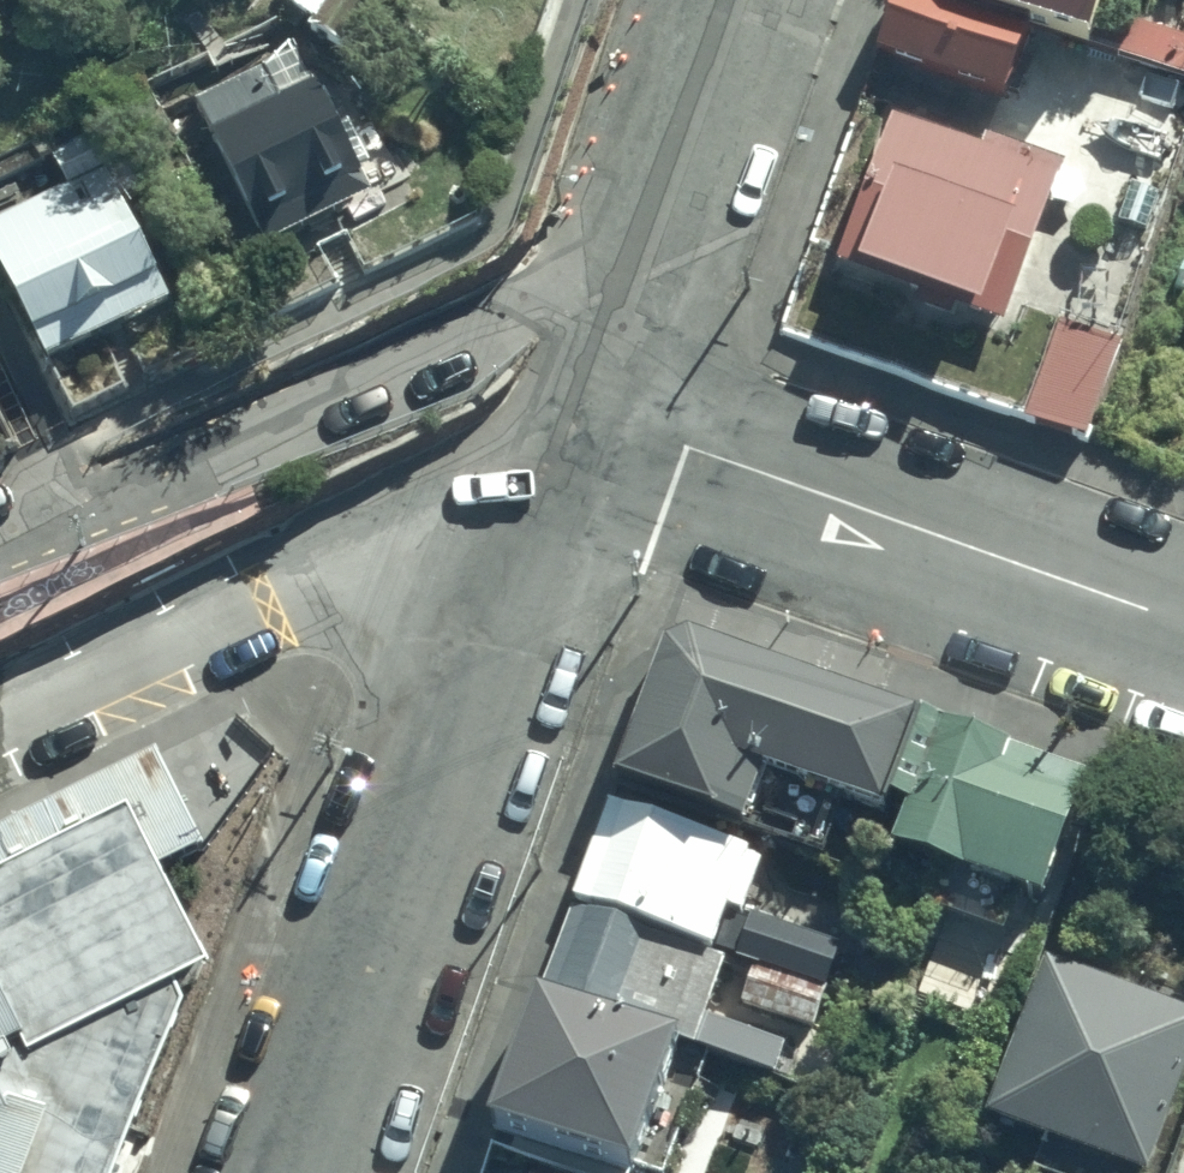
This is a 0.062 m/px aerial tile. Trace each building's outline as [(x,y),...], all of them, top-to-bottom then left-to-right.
[(311,22),(348,46),(376,0),(295,0),(316,14),(311,22)] [(881,42),(1011,85),(1037,6),(1101,27),(1110,0),(895,0),(881,42)] [(262,62),(195,96),(267,237),(373,183),(338,112),(353,105),(338,76),(324,83),(299,33),(258,54),(262,62)] [(986,140),(895,110),(851,230),(872,238),(867,252),(973,288),(968,303),(1012,318),(1065,156),(989,131),(986,140)] [(0,212),(0,255),(49,358),(179,296),(116,165),(148,150),(130,111),(52,148),(67,179),(0,212)] [(914,707),(691,624),(667,630),(616,767),(740,813),(761,756),(879,800),(914,707)] [(1046,769),(938,717),(908,826),(1003,886),(1046,769)] [(157,739),(0,818),(0,1172),(110,1172),(174,987),(212,969),(161,862),(206,842),(157,739)] [(831,882),(609,795),(573,901),(710,951),(794,982),(831,882)] [(734,960),(574,901),(541,992),(700,1050),(734,960)] [(1040,964),(982,1124),(1119,1172),(1140,1172),(1183,1054),(1183,1016),(1040,964)] [(541,992),(485,1130),(602,1172),(630,1172),(700,1050),(541,992)] [(512,1154),(505,1172),(566,1172),(512,1154)]
